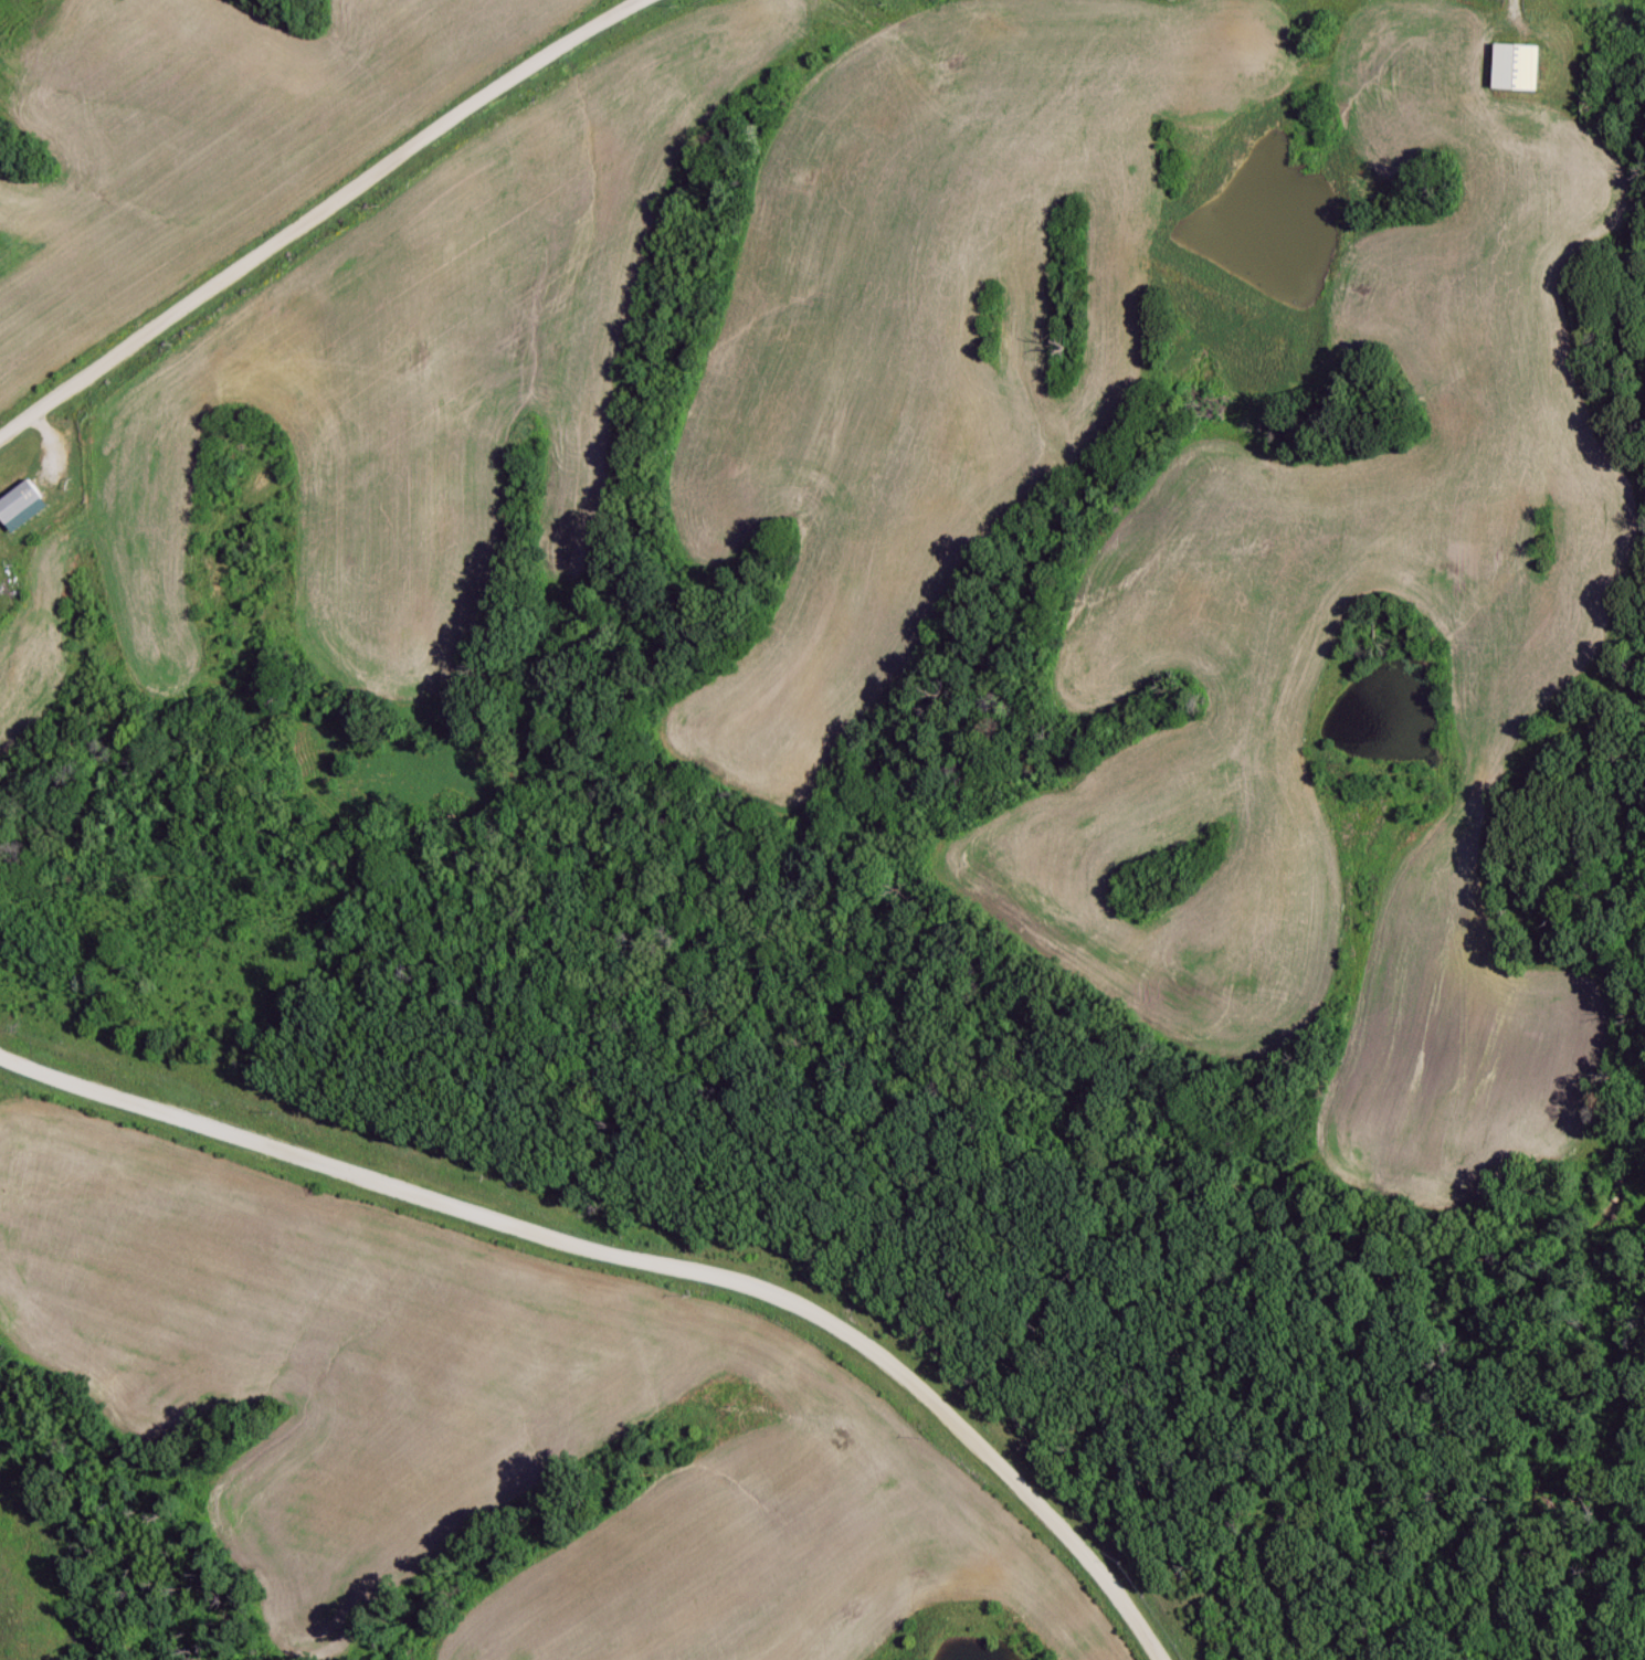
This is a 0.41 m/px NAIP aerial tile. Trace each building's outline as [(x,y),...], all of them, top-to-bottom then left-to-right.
[(1542,45),(1496,44),(1495,89),(1540,91),(1542,45)] [(15,533),(49,506),(29,480),(0,502),(0,514),(15,533)]
